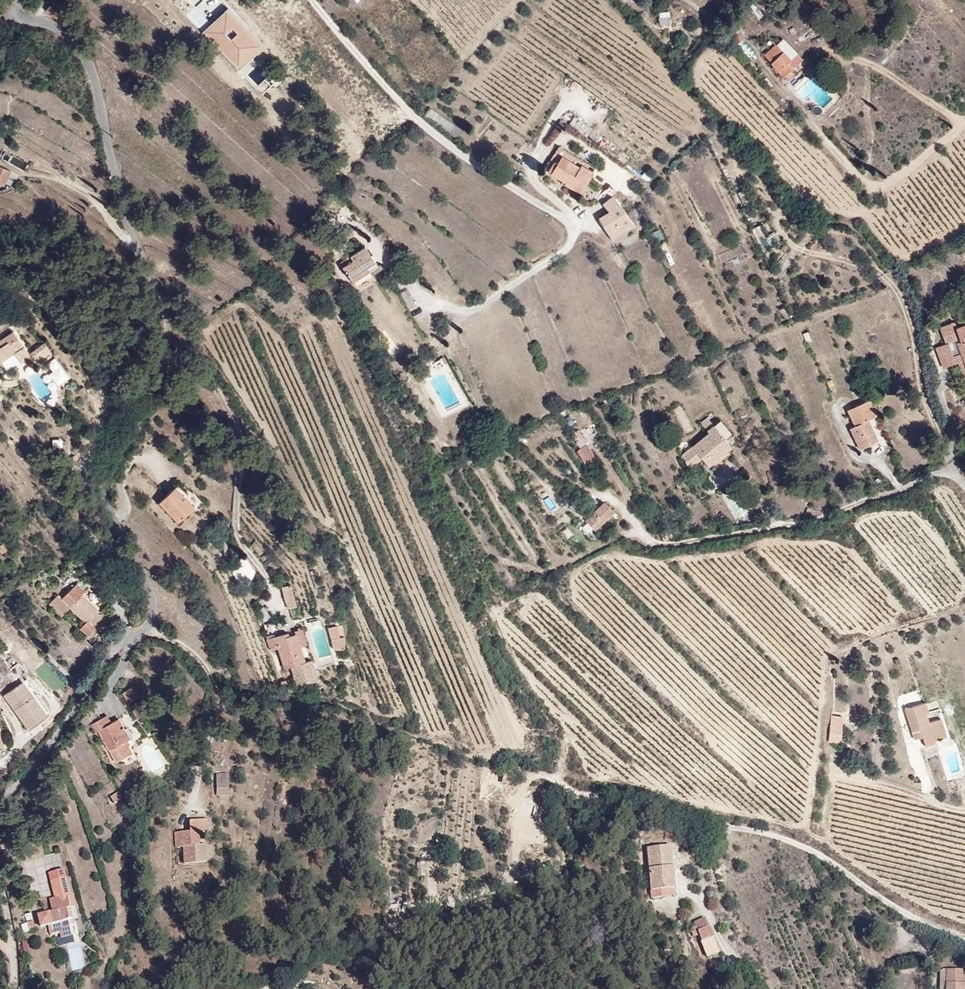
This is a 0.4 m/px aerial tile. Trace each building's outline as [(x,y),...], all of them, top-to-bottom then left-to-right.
[(65,16),(53,4),(46,12),(57,23),(65,16)] [(670,11),(659,11),(659,24),(670,24),(670,11)] [(723,41),(732,50),(739,42),(730,34),(723,41)] [(800,65),(792,55),(788,59),(776,45),(761,59),(782,82),(800,65)] [(274,106),(282,98),(266,82),(257,90),(274,106)] [(574,118),(569,125),(587,137),(592,130),(574,118)] [(597,170),(558,147),(548,165),(550,166),(547,172),(565,183),(564,185),(582,196),(597,170)] [(621,215),(612,197),(617,194),(612,186),(599,194),(604,202),(601,203),(606,215),(596,219),(601,228),(607,240),(610,239),(630,230),(621,215)] [(374,271),(361,251),(346,260),(349,264),(344,267),(337,271),(344,283),(362,272),(365,276),(374,271)] [(347,287),(365,276),(362,272),(344,283),(347,287)] [(961,326),(963,330),(955,333),(954,331),(940,337),(944,348),(936,351),(943,370),(953,367),(954,362),(950,350),(960,346),(963,358),(959,364),(964,378),(964,324),(961,326)] [(14,353),(23,346),(13,331),(0,340),(0,362),(14,353)] [(30,352),(39,363),(53,351),(43,340),(30,352)] [(30,355),(23,346),(14,353),(20,362),(30,355)] [(963,358),(960,346),(950,350),(954,362),(953,367),(959,364),(963,358)] [(69,377),(54,359),(47,364),(53,371),(49,375),(58,386),(69,377)] [(852,429),(861,451),(879,443),(869,421),(877,417),(870,401),(847,411),(855,427),(852,429)] [(707,431),(714,426),(707,418),(701,423),(707,431)] [(709,434),(683,455),(692,466),(702,458),(710,468),(730,452),(730,451),(732,449),(714,426),(707,431),(709,434)] [(583,448),(590,445),(582,430),(576,434),(583,448)] [(52,446),(62,446),(62,438),(52,438),(52,446)] [(599,464),(590,445),(583,448),(576,451),(585,471),(599,464)] [(194,508),(175,489),(159,504),(178,524),(194,508)] [(608,513),(599,506),(583,525),(592,533),(599,525),(608,513)] [(673,537),(669,530),(657,536),(662,543),(673,537)] [(6,544),(0,547),(0,549),(2,554),(9,551),(6,544)] [(255,570),(246,555),(229,565),(246,593),(255,570)] [(99,608),(82,592),(85,589),(77,581),(62,596),(59,594),(49,604),(61,616),(71,606),(85,620),(79,626),(88,635),(96,628),(88,619),(99,608)] [(281,585),(289,606),(298,603),(291,581),(281,585)] [(100,609),(89,619),(96,626),(106,617),(100,609)] [(302,626),(295,629),(296,631),(290,633),(289,631),(267,639),(269,646),(271,646),(273,649),(277,648),(284,667),(288,665),(296,687),(320,678),(312,657),(306,659),(301,643),(307,641),(302,626)] [(333,639),(334,647),(345,646),(345,634),(333,639)] [(47,711),(23,678),(3,693),(27,726),(47,711)] [(133,684),(122,691),(128,701),(140,694),(133,684)] [(134,717),(140,713),(134,702),(128,706),(134,717)] [(927,721),(925,716),(927,715),(925,704),(904,709),(911,733),(921,731),(925,748),(936,745),(935,741),(946,738),(940,718),(927,721)] [(107,714),(90,723),(94,731),(96,730),(113,762),(132,751),(125,737),(129,735),(118,716),(110,720),(107,714)] [(829,717),(828,727),(840,728),(841,718),(829,717)] [(839,744),(840,728),(828,727),(827,743),(839,744)] [(922,738),(921,731),(911,733),(913,740),(922,738)] [(502,781),(511,772),(503,772),(502,781)] [(229,798),(231,774),(218,774),(217,796),(229,798)] [(203,848),(198,836),(205,836),(206,820),(186,820),(186,831),(171,830),(170,848),(179,849),(178,864),(202,865),(203,848)] [(676,891),(676,848),(653,848),(669,891),(676,891)] [(669,891),(653,848),(653,891),(669,891)] [(416,861),(416,875),(425,876),(425,861),(416,861)] [(79,922),(76,909),(67,910),(64,896),(71,895),(68,877),(49,880),(53,899),(47,900),(49,913),(38,915),(40,929),(48,926),(50,935),(61,932),(60,925),(71,923),(79,922)] [(672,900),(669,891),(653,891),(653,899),(672,900)] [(76,909),(73,894),(71,895),(64,896),(67,910),(76,909)] [(719,954),(707,920),(694,924),(695,929),(689,931),(692,941),(699,938),(707,958),(719,954)] [(36,933),(33,921),(26,923),(29,935),(36,933)] [(74,936),(71,923),(60,925),(61,932),(61,937),(74,936)] [(74,936),(61,937),(57,938),(58,946),(75,944),(74,936)] [(960,987),(960,971),(943,971),(943,988),(964,988),(964,987),(960,987)]
